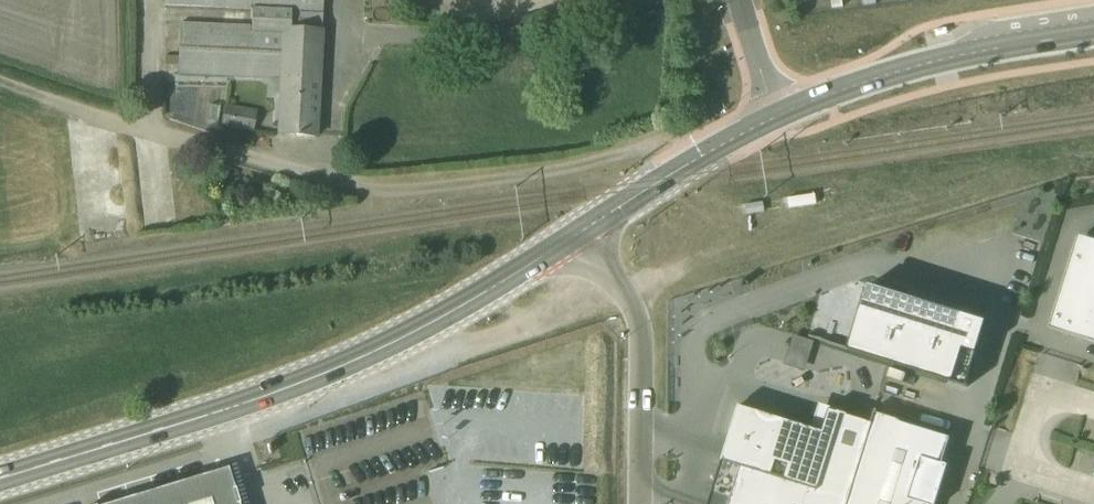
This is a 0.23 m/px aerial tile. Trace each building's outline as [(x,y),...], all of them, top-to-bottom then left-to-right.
[(279,82),(276,138),(319,140),(325,1),(321,1),(321,0),(163,0),(163,3),(250,7),(249,28),(181,25),(179,77),(279,82)] [(551,41),(533,50),(540,62),(557,52),(551,41)] [(527,53),(515,58),(522,77),(535,72),(527,53)] [(226,112),(223,130),(251,135),(254,117),(226,112)] [(813,196),(786,199),(787,209),(814,205),(813,196)] [(761,203),(743,206),(745,216),(762,213),(761,203)] [(1083,236),(1053,328),(1093,341),(1093,240),(1083,236)] [(989,323),(871,286),(850,353),(968,390),(989,323)] [(583,446),(589,402),(500,391),(495,435),(583,446)] [(866,425),(812,408),(806,430),(732,407),(715,459),(744,468),(733,503),(841,503),(866,425)] [(866,425),(841,503),(929,503),(949,439),(869,414),(866,425)] [(115,503),(237,503),(226,469),(115,503)]
